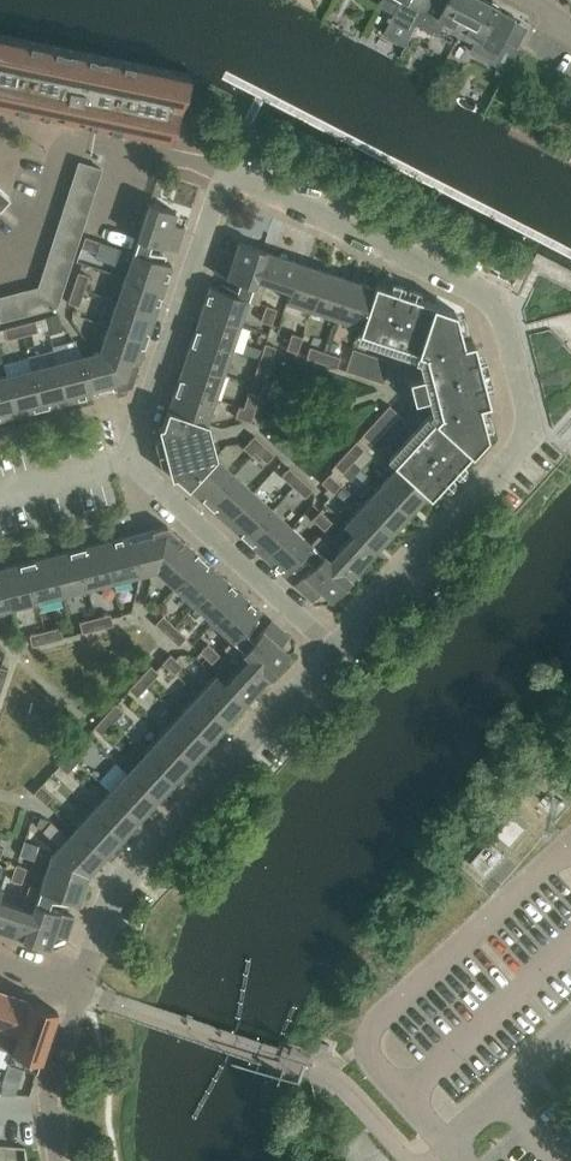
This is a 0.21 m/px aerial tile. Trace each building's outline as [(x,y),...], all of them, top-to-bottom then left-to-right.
[(400,4),(396,12),(418,24),(430,0),(393,0),(400,4)] [(477,0),(430,0),(418,24),(438,34),(442,26),(459,34),(477,0)] [(459,34),(474,42),(470,51),(492,63),(515,21),(500,12),(501,9),(485,0),(477,0),(459,34)] [(191,75),(0,35),(0,103),(169,138),(191,75)] [(9,194),(0,186),(0,204),(9,194)] [(140,226),(179,239),(183,228),(171,224),(174,212),(148,203),(140,226)] [(179,239),(140,226),(132,251),(146,256),(151,243),(176,251),(179,239)] [(99,242),(85,237),(81,247),(96,252),(99,242)] [(264,250),(237,241),(233,254),(220,249),(213,272),(239,281),(234,294),(209,286),(203,303),(201,309),(200,313),(199,313),(197,319),(198,320),(187,352),(186,352),(184,358),(185,359),(183,362),(181,369),(170,402),(170,401),(168,408),(168,409),(167,409),(161,425),(157,426),(160,436),(163,438),(179,434),(180,433),(203,426),(204,423),(205,423),(246,300),(258,304),(265,281),(289,289),(285,300),(360,325),(358,331),(423,353),(426,364),(435,361),(448,369),(475,362),(477,359),(472,339),(462,342),(454,310),(374,283),(372,287),(264,251),(264,250)] [(171,264),(146,256),(132,251),(131,253),(132,253),(125,276),(162,289),(163,289),(165,282),(171,264)] [(89,276),(78,272),(68,302),(78,306),(89,276)] [(125,276),(116,302),(154,314),(154,313),(155,313),(157,307),(156,307),(162,289),(125,276)] [(116,302),(108,327),(145,339),(151,322),(152,322),(154,316),(153,316),(154,314),(116,302)] [(276,309),(266,305),(261,321),(271,324),(276,309)] [(63,326),(55,315),(45,318),(48,330),(63,326)] [(38,331),(35,321),(5,329),(8,339),(38,331)] [(145,339),(108,327),(99,351),(137,364),(138,363),(140,356),(145,339)] [(303,337),(291,334),(287,349),(298,352),(303,337)] [(275,347),(265,344),(255,374),(265,377),(275,347)] [(340,356),(311,347),(307,358),(336,367),(340,356)] [(390,362),(354,349),(346,370),(383,383),(390,362)] [(40,407),(66,401),(56,362),(53,350),(28,357),(31,369),(40,407)] [(137,365),(137,364),(99,351),(91,353),(100,386),(113,383),(115,388),(130,385),(134,372),(135,372),(137,366),(137,365)] [(82,356),(56,362),(66,401),(91,394),(82,356)] [(5,375),(15,414),(40,407),(31,369),(5,375)] [(439,374),(433,371),(407,377),(412,398),(438,392),(441,386),(439,374)] [(15,414),(5,375),(0,377),(0,418),(15,414)] [(168,467),(170,477),(174,476),(187,487),(188,486),(189,487),(188,488),(193,492),(194,492),(219,515),(224,520),(227,522),(227,523),(232,527),(257,550),(257,551),(262,555),(265,557),(265,558),(270,562),(284,574),(302,555),(312,564),(294,584),(312,601),(321,591),(330,599),(350,579),(349,578),(426,494),(429,497),(486,435),(478,403),(488,400),(482,381),(479,379),(452,386),(445,398),(436,401),(439,411),(392,462),(397,466),(344,524),(353,533),(336,551),(318,535),(310,544),(234,475),(213,456),(213,457),(210,454),(187,460),(185,459),(169,463),(168,467)] [(259,397),(249,393),(244,408),(239,406),(236,417),(251,422),(259,397)] [(406,421),(389,405),(363,435),(386,456),(393,448),(386,442),(406,421)] [(160,436),(168,467),(169,463),(185,459),(187,460),(210,454),(213,457),(213,456),(213,446),(190,452),(187,439),(210,433),(205,423),(204,423),(203,426),(180,433),(179,434),(163,438),(160,436)] [(213,446),(210,433),(187,439),(190,452),(213,446)] [(274,454),(254,437),(244,447),(252,454),(255,451),(267,462),(274,454)] [(364,450),(355,442),(335,465),(343,473),(364,450)] [(312,489),(289,469),(282,477),(305,497),(312,489)] [(341,484),(329,474),(322,482),(333,493),(341,484)] [(332,522),(321,511),(313,520),(324,530),(332,522)] [(176,534),(166,525),(150,529),(152,535),(139,539),(147,572),(155,569),(231,639),(223,648),(241,665),(224,683),(215,675),(73,830),(102,857),(269,675),(270,676),(289,655),(279,646),(288,636),(270,620),(252,640),(242,630),(259,611),(246,599),(246,598),(241,594),(227,581),(222,576),(222,577),(219,574),(219,573),(215,569),(214,569),(189,546),(184,541),(181,539),(181,538),(176,534)] [(103,542),(101,542),(111,581),(137,574),(127,535),(110,540),(110,539),(103,541),(103,542)] [(76,549),(86,587),(111,581),(101,542),(99,543),(99,542),(93,544),(76,549)] [(61,594),(86,587),(76,549),(59,553),(53,554),(53,555),(51,555),(61,594)] [(36,600),(61,594),(51,555),(49,556),(49,555),(42,557),(26,562),(36,600)] [(11,607),(36,600),(26,562),(9,566),(9,565),(2,567),(3,568),(1,568),(11,607)] [(11,607),(1,568),(0,568),(0,610),(11,607)] [(113,625),(110,614),(80,622),(82,632),(113,625)] [(185,638),(162,616),(154,624),(178,646),(185,638)] [(62,637),(60,627),(29,636),(32,645),(62,637)] [(220,654),(208,644),(200,653),(212,663),(220,654)] [(182,666),(170,656),(163,663),(175,674),(182,666)] [(159,674),(150,666),(129,690),(137,697),(159,674)] [(124,712),(115,704),(94,727),(103,735),(124,712)] [(107,753),(87,735),(59,766),(66,773),(78,760),(90,771),(107,753)] [(53,796),(41,785),(33,794),(45,805),(53,796)] [(503,835),(518,848),(534,829),(518,816),(503,835)] [(13,935),(20,937),(22,937),(21,938),(48,947),(52,935),(65,939),(73,916),(48,908),(52,894),(77,903),(87,874),(96,864),(49,820),(39,817),(36,825),(59,846),(51,854),(40,889),(28,885),(21,907),(0,901),(0,930),(13,935)] [(493,879),(513,860),(498,844),(478,863),(493,879)] [(25,869),(15,866),(11,880),(21,883),(25,869)] [(13,1051),(29,1001),(0,991),(0,1047),(13,1051)] [(13,1051),(9,1063),(36,1072),(56,1010),(29,1001),(13,1051)]
